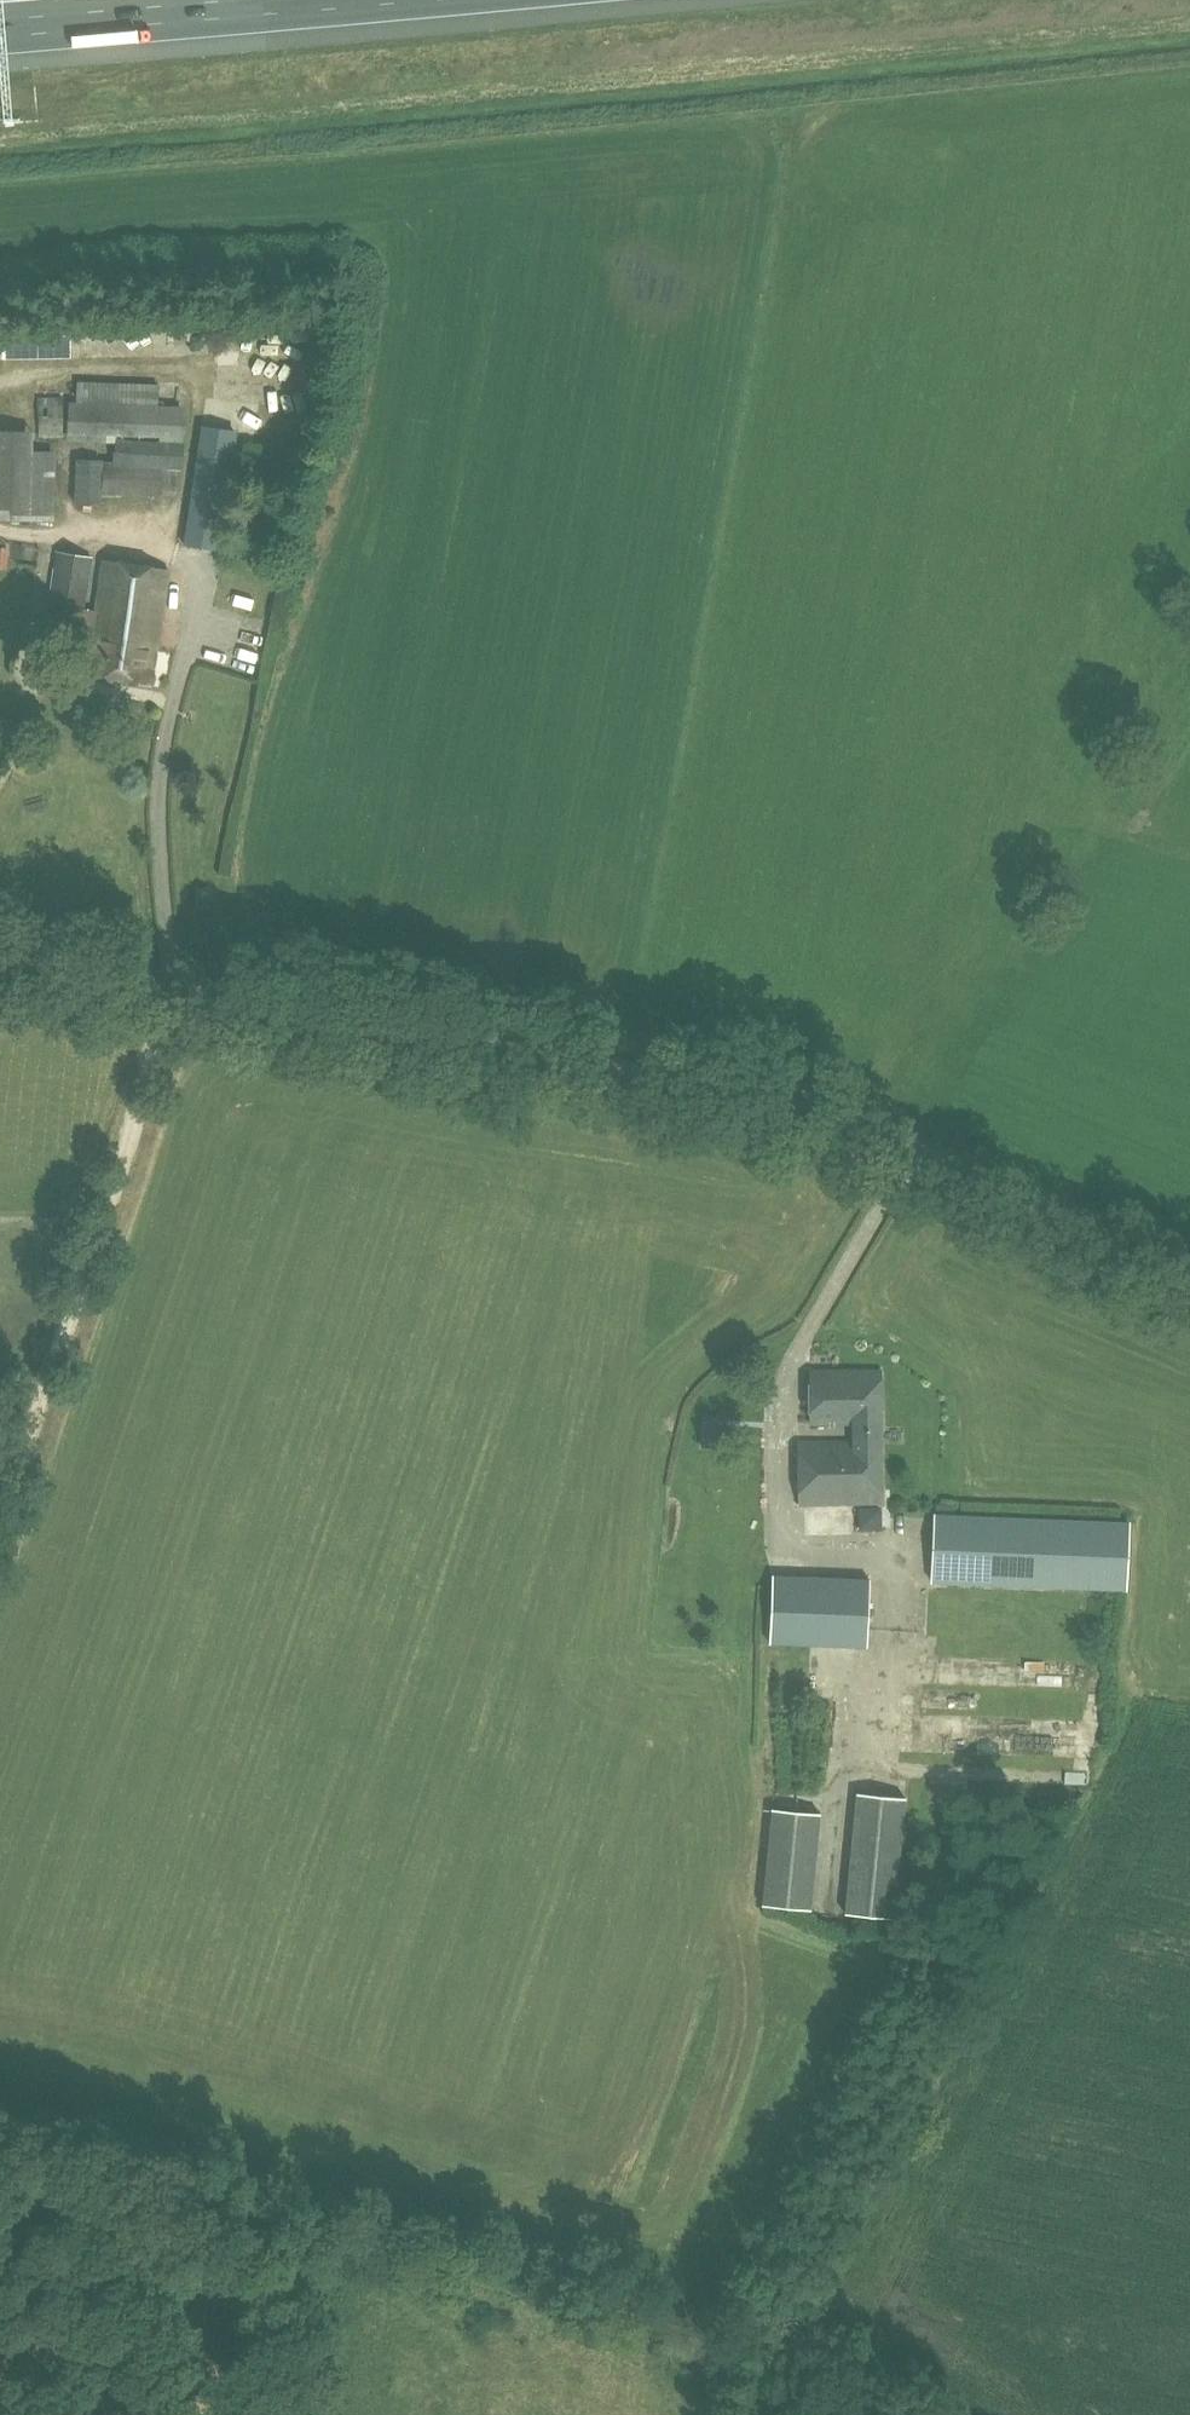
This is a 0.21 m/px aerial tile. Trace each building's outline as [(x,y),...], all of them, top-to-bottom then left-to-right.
[(159,332),(165,361),(188,356),(182,328),(159,332)] [(158,383),(76,381),(75,402),(69,402),(67,441),(115,442),(115,452),(113,452),(113,460),(103,460),(103,458),(75,458),(73,503),(101,503),(102,495),(175,497),(176,469),(183,469),(185,405),(159,403),(158,383)] [(62,396),(37,396),(38,437),(63,436),(62,396)] [(0,428),(0,520),(52,522),(52,450),(33,449),(33,429),(0,428)] [(213,549),(224,476),(235,477),(237,460),(226,459),(227,445),(200,440),(195,470),(184,545),(213,549)] [(97,529),(121,528),(120,514),(96,516),(97,529)] [(6,569),(9,548),(0,547),(0,568),(6,569)] [(88,673),(152,682),(167,568),(104,559),(97,610),(83,608),(90,557),(58,553),(48,623),(80,628),(79,636),(93,638),(88,673)] [(194,886),(194,906),(208,907),(209,887),(194,886)] [(799,1504),(882,1502),(880,1371),(809,1372),(809,1426),(852,1425),(853,1441),(798,1442),(799,1504)] [(935,1514),(932,1581),(1125,1589),(1128,1522),(935,1514)] [(866,1640),(872,1576),(783,1569),(776,1634),(866,1640)] [(905,1798),(856,1793),(844,1913),(894,1917),(905,1798)] [(820,1813),(771,1808),(761,1905),(811,1910),(820,1813)]
